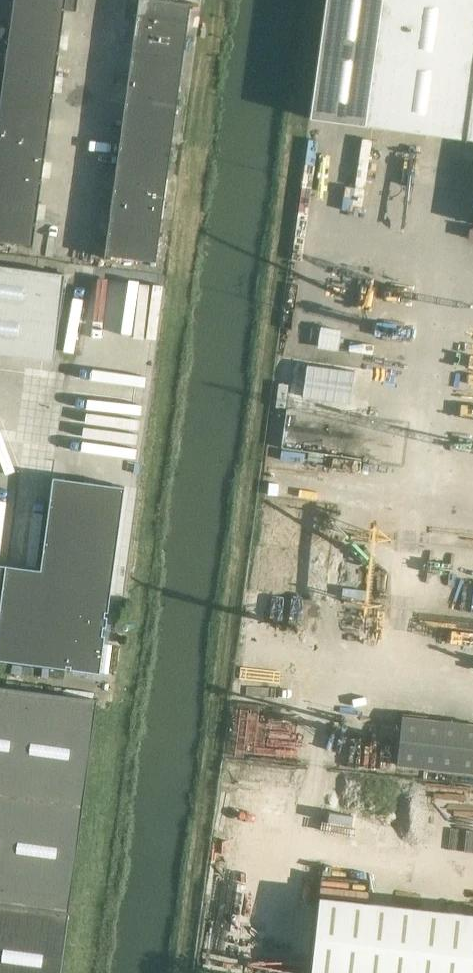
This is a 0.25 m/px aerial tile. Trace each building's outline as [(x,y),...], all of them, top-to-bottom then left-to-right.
[(61,30),(64,10),(76,11),(78,0),(13,0),(10,23),(61,30)] [(184,47),(190,5),(191,5),(191,4),(165,0),(126,0),(124,18),(136,19),(133,40),(184,47)] [(363,125),(464,139),(464,140),(465,141),(466,139),(472,140),(472,0),(380,0),(372,64),(363,125)] [(56,73),(61,30),(10,23),(4,66),(56,73)] [(127,83),(179,90),(184,47),(133,40),(127,83)] [(56,73),(4,66),(0,97),(0,109),(50,116),(56,73)] [(121,126),(173,133),(179,90),(127,83),(121,126)] [(50,116),(0,109),(0,153),(44,159),(50,116)] [(116,168),(167,175),(173,133),(121,126),(116,168)] [(39,202),(44,159),(0,153),(0,197),(39,202)] [(110,211),(161,218),(167,175),(116,168),(110,211)] [(39,202),(0,197),(0,241),(32,245),(31,248),(32,248),(39,202)] [(105,258),(105,255),(156,262),(161,218),(110,211),(104,258),(105,258)] [(0,265),(0,354),(53,361),(65,274),(0,265)] [(286,408),(366,419),(373,370),(293,359),(286,408)] [(0,603),(0,659),(66,668),(66,665),(71,665),(70,668),(72,669),(100,672),(105,635),(102,634),(103,626),(106,626),(106,622),(107,616),(104,616),(105,611),(108,612),(125,487),(53,477),(41,569),(23,567),(5,564),(0,603)] [(339,551),(261,542),(247,660),(325,670),(339,551)] [(97,699),(0,686),(0,972),(60,972),(97,699)] [(397,764),(472,773),(472,724),(402,716),(397,764)] [(319,897),(311,972),(472,972),(472,914),(319,897)]
